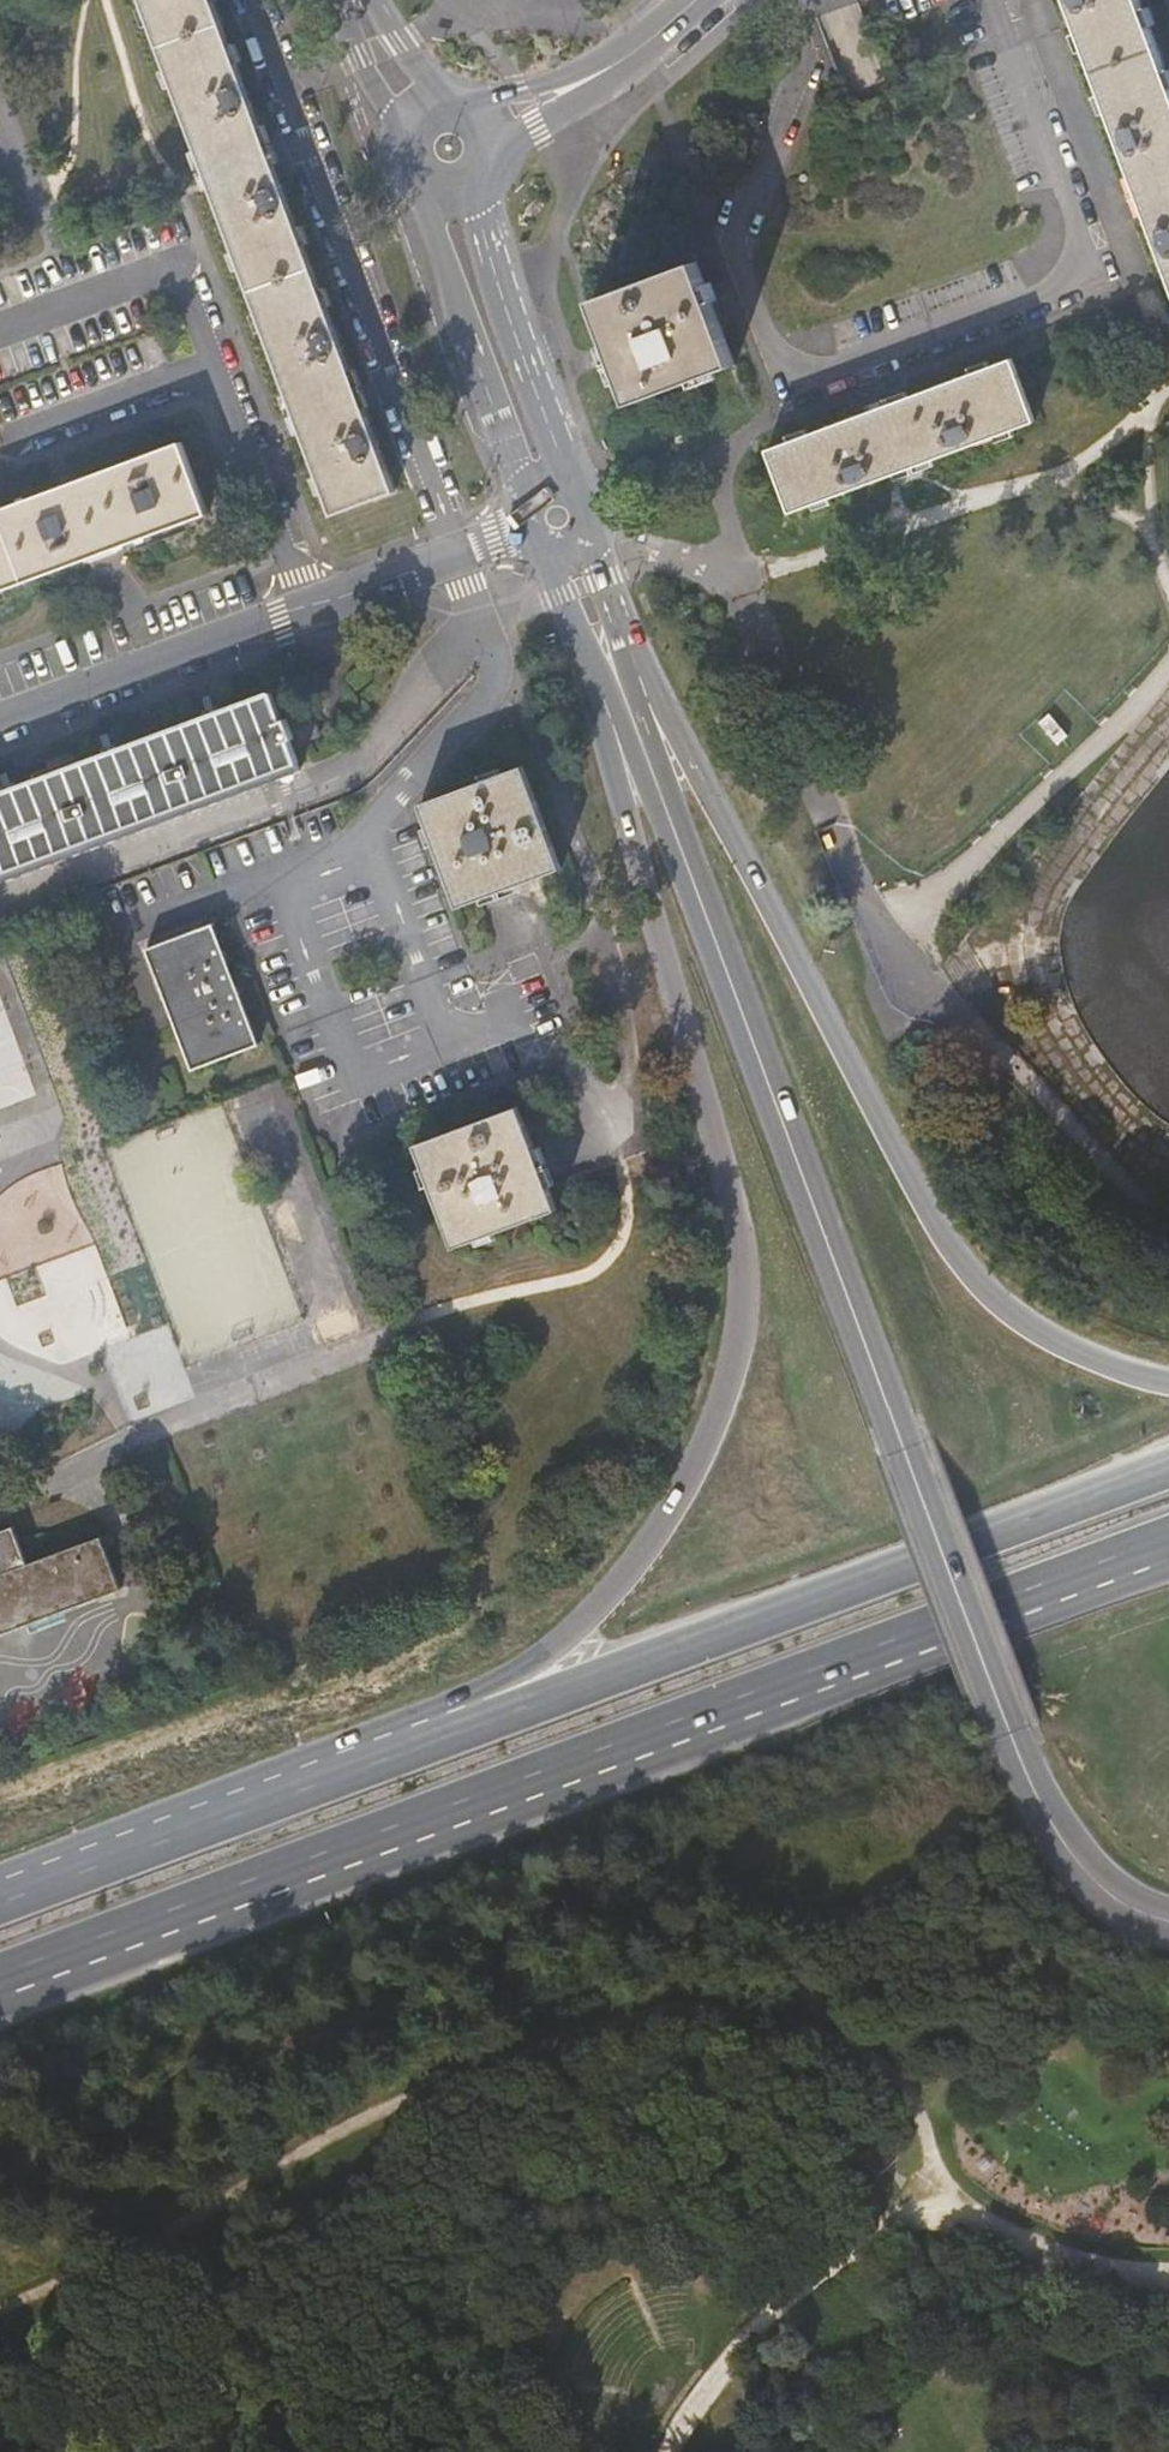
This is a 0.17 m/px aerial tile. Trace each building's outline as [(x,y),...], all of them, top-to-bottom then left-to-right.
[(408,499),(221,0),(139,0),(335,526),(408,499)] [(1069,23),(1074,21),(1168,280),(1168,47),(1152,0),(1061,0),(1068,20),(1069,23)] [(1074,21),(1069,23),(1168,294),(1168,280),(1074,21)] [(697,257),(741,374),(747,371),(703,255),(697,257)] [(633,413),(731,377),(741,374),(697,257),(590,296),(633,413)] [(760,447),(762,450),(1018,352),(1017,349),(760,447)] [(1022,362),(1018,352),(762,450),(789,521),(1045,426),(1022,362)] [(217,519),(189,441),(183,443),(0,511),(0,600),(217,519)] [(287,744),(281,729),(277,731),(264,699),(0,798),(0,887),(295,777),(283,746),(287,744)] [(298,736),(318,727),(309,704),(288,711),(298,736)] [(459,913),(570,872),(527,757),(416,798),(459,913)] [(197,1086),(266,1061),(220,940),(153,964),(197,1086)] [(449,1254),(565,1212),(521,1096),(406,1139),(449,1254)] [(114,1597),(95,1546),(18,1573),(4,1538),(0,1539),(0,1639),(114,1597)] [(879,2176),(896,2162),(885,2149),(868,2162),(879,2176)]
